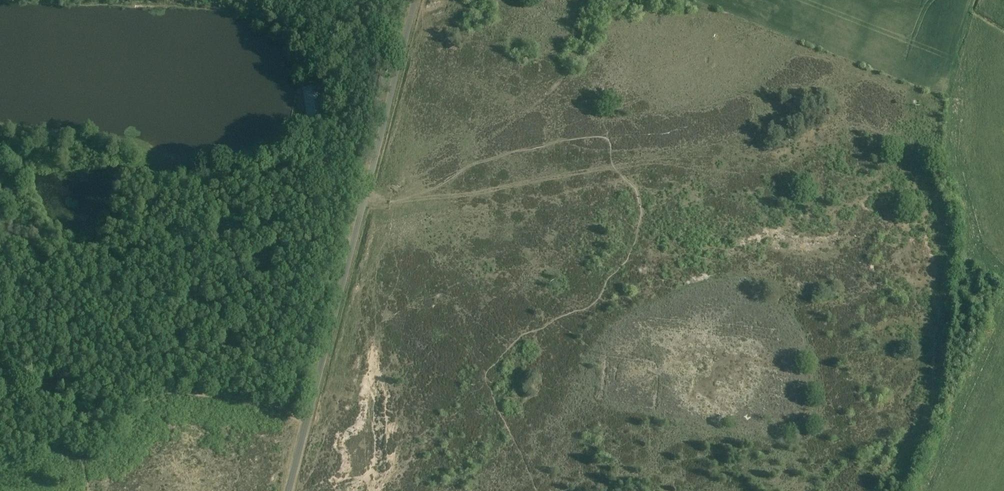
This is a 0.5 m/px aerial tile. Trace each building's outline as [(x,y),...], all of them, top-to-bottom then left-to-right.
[(323,103),(317,104),(315,87),(303,89),(307,119),(312,118),(325,117),(323,103)]
